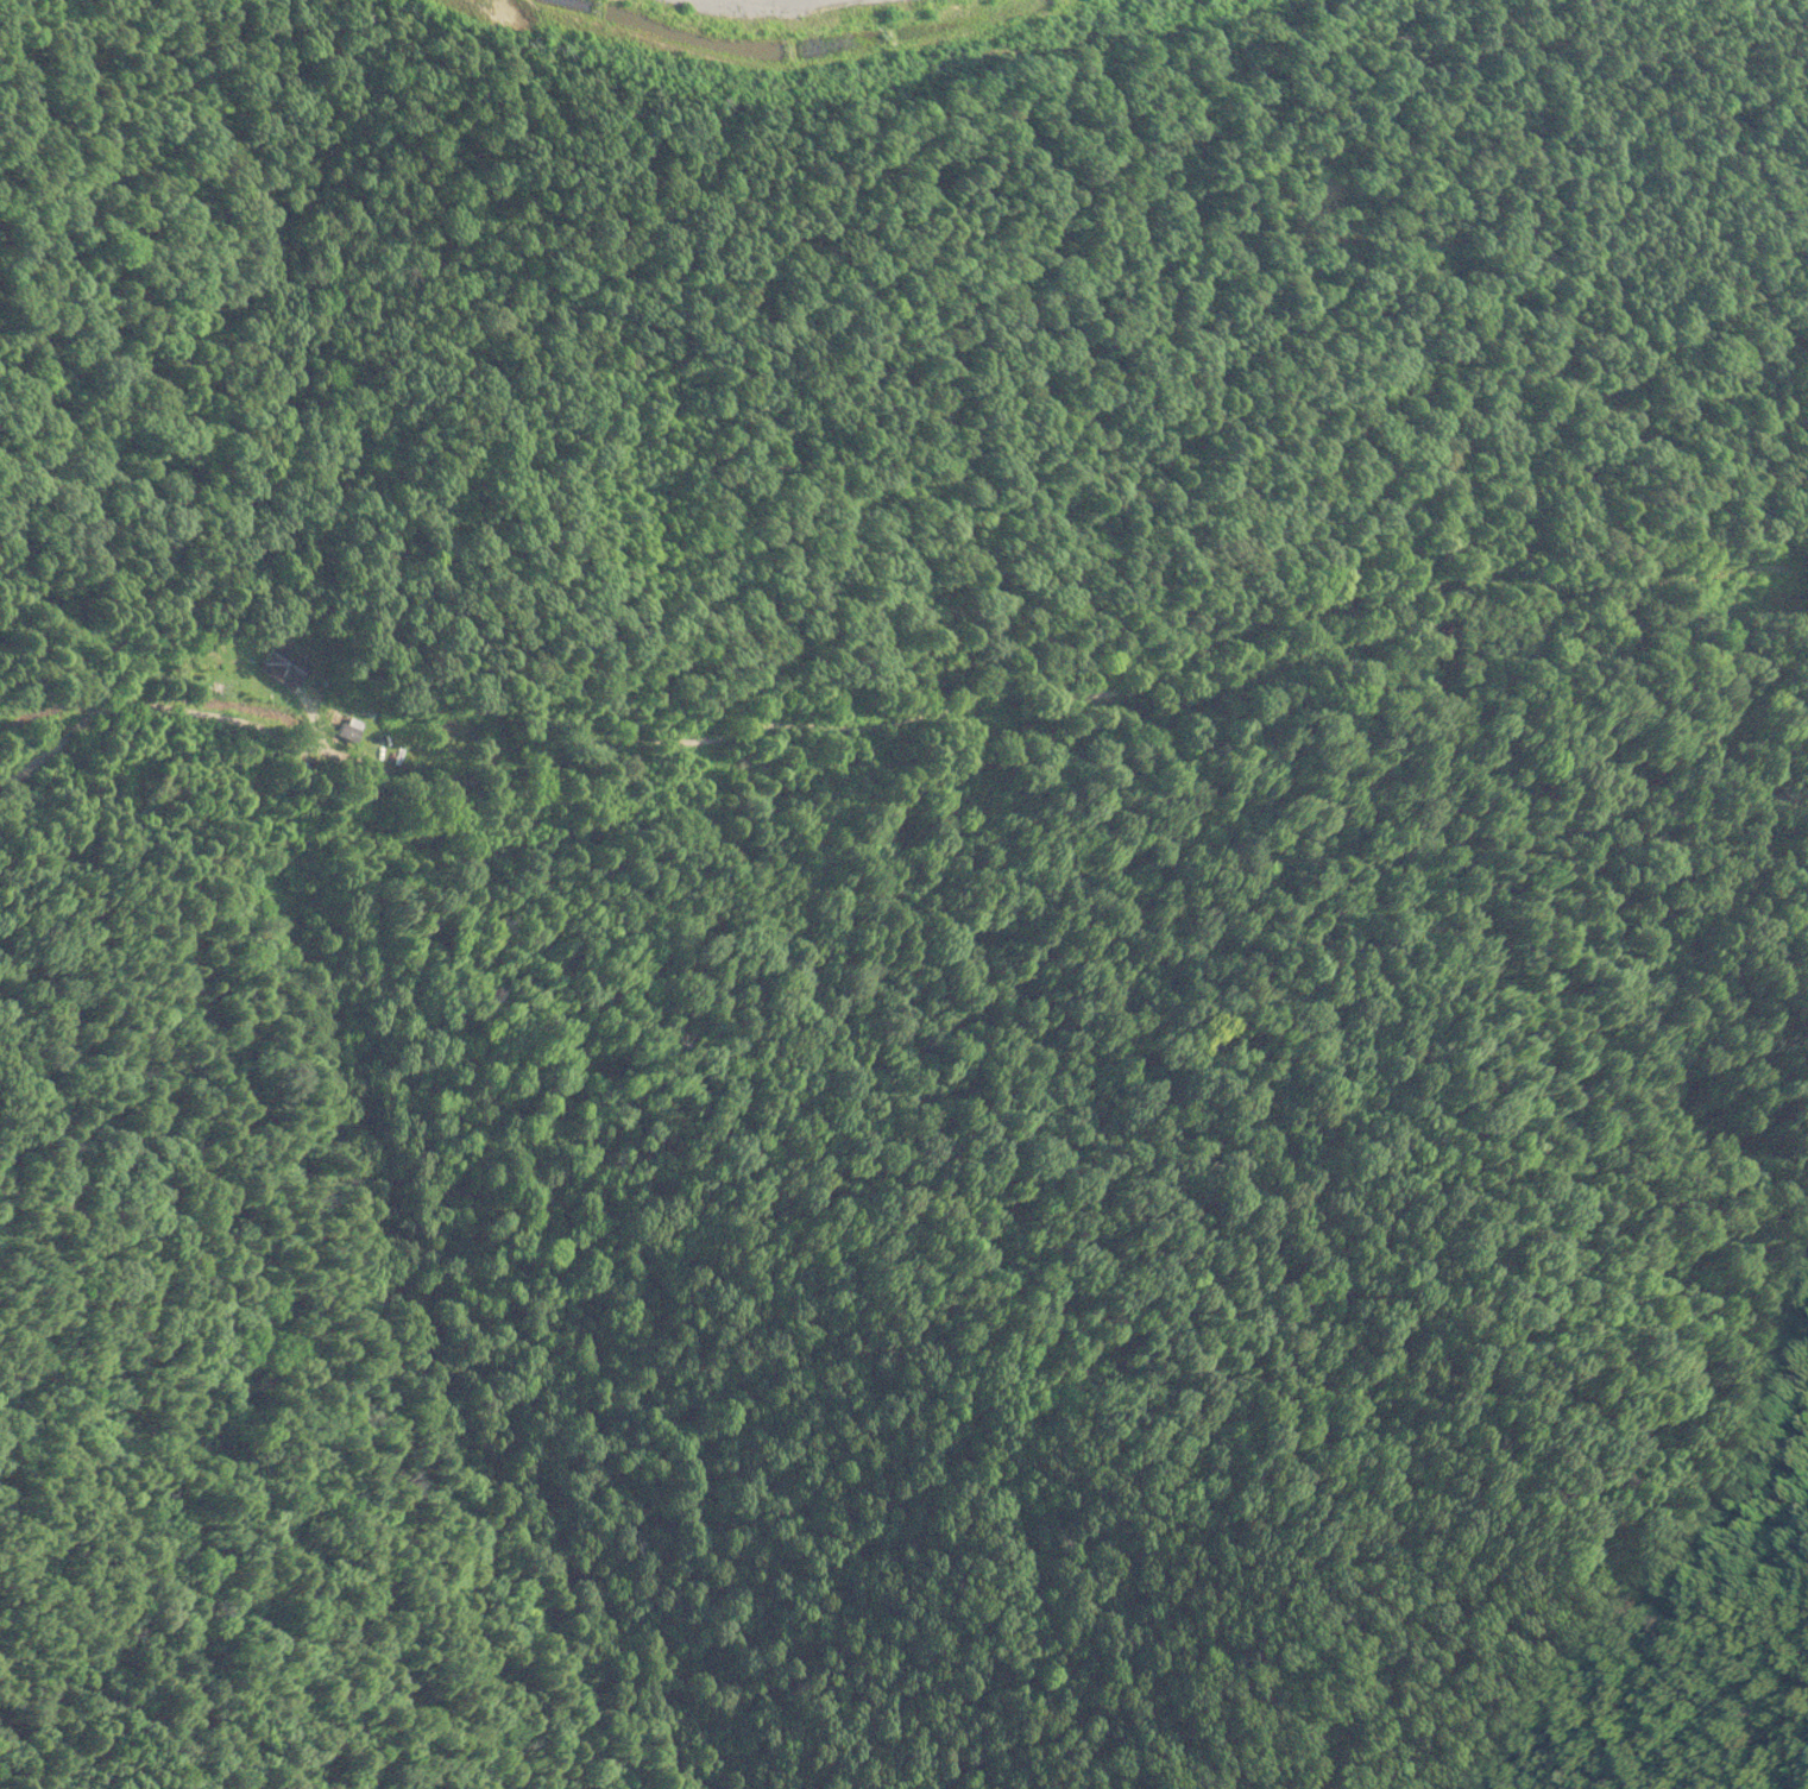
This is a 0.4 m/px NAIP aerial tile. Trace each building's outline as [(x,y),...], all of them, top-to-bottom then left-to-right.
[(296,688),(309,660),(270,643),(257,671),(296,688)] [(358,728),(338,725),(336,738),(357,741),(358,728)]
